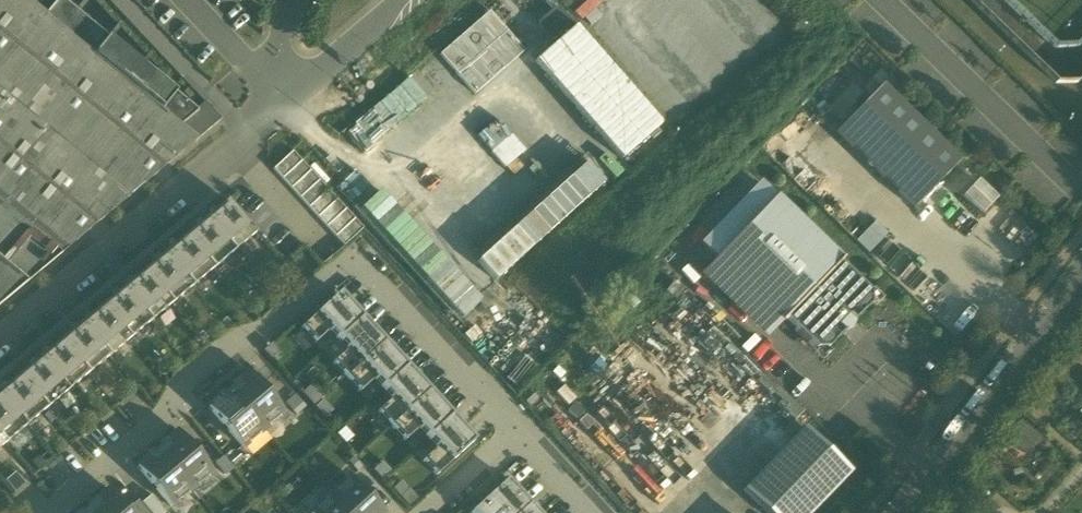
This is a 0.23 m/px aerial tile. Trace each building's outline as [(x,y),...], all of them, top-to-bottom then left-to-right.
[(179,123),(46,14),(57,0),(0,0),(0,204),(62,254),(199,140),(198,139),(179,123)] [(46,14),(179,123),(198,110),(65,0),(57,0),(46,14)] [(562,2),(541,21),(560,43),(582,24),(562,2)] [(476,95),(529,50),(493,8),(440,53),(476,95)] [(537,60),(624,162),(670,122),(584,21),(537,60)] [(425,71),(347,125),(363,147),(441,92),(425,71)] [(882,86),(836,133),(914,209),(960,162),(882,86)] [(179,123),(198,139),(222,120),(207,104),(198,110),(179,123)] [(273,170),(282,179),(301,162),(292,152),(273,170)] [(479,260),(497,282),(615,182),(596,160),(479,260)] [(282,179),(291,189),(310,171),(301,162),(282,179)] [(291,189),(300,199),(319,181),(310,171),(291,189)] [(300,199),(309,208),(328,191),(319,181),(300,199)] [(699,245),(716,261),(777,198),(760,181),(699,245)] [(977,182),(962,197),(981,216),(996,200),(977,182)] [(467,318),(489,297),(386,188),(363,210),(467,318)] [(309,208),(317,218),(337,200),(328,191),(309,208)] [(777,198),(716,261),(781,324),(785,321),(839,264),(843,261),(777,198)] [(317,218),(326,228),(346,210),(337,200),(317,218)] [(227,201),(206,219),(234,252),(255,234),(227,201)] [(62,254),(0,204),(0,306),(62,254)] [(326,228),(335,237),(354,220),(346,210),(326,228)] [(206,219),(185,236),(213,270),(234,252),(206,219)] [(335,237),(344,247),(363,229),(354,220),(335,237)] [(192,287),(213,270),(185,236),(164,254),(192,287)] [(164,254),(143,271),(171,305),(192,287),(164,254)] [(766,340),(781,324),(716,261),(701,277),(766,340)] [(870,294),(839,264),(785,321),(815,350),(827,350),(843,334),(841,332),(853,320),(854,322),(870,306),(870,294)] [(151,322),(171,305),(143,271),(123,289),(151,322)] [(123,289),(102,306),(130,340),(151,322),(123,289)] [(338,295),(315,316),(329,331),(338,341),(360,320),(338,295)] [(102,306),(81,324),(109,357),(130,340),(102,306)] [(315,344),(329,331),(315,316),(301,329),(315,344)] [(338,341),(347,351),(360,366),(383,345),(360,320),(338,341)] [(81,324),(60,341),(88,375),(109,357),(81,324)] [(60,341),(39,359),(67,392),(88,375),(60,341)] [(383,345),(360,366),(374,380),(383,390),(405,369),(383,345)] [(346,378),(360,366),(347,351),(333,363),(346,378)] [(39,359),(18,377),(46,410),(67,392),(39,359)] [(360,393),(374,380),(360,366),(346,378),(360,393)] [(383,390),(392,400),(405,415),(428,394),(405,369),(383,390)] [(229,390),(263,431),(284,413),(250,373),(229,390)] [(0,392),(0,398),(25,428),(46,410),(18,377),(0,392)] [(322,399),(311,386),(302,394),(314,406),(322,399)] [(263,431),(229,390),(208,408),(242,448),(263,431)] [(428,394),(405,415),(419,429),(427,439),(450,418),(428,394)] [(296,395),(286,404),(297,416),(307,407),(296,395)] [(4,445),(25,428),(0,398),(0,440),(4,445)] [(391,427),(405,415),(392,400),(378,413),(391,427)] [(333,411),(323,401),(316,408),(326,418),(333,411)] [(405,442),(419,429),(405,415),(391,427),(405,442)] [(427,439),(437,449),(450,464),(473,444),(450,418),(427,439)] [(25,428),(4,445),(13,455),(34,438),(25,428)] [(353,437),(344,428),(337,435),(346,444),(353,437)] [(766,512),(813,512),(851,474),(804,428),(743,491),(766,512)] [(263,431),(242,448),(250,458),(271,440),(263,431)] [(158,450),(191,490),(212,473),(178,432),(158,450)] [(233,448),(224,456),(233,468),(243,460),(233,448)] [(436,477),(450,464),(437,449),(422,462),(436,477)] [(191,490),(158,450),(137,467),(171,508),(191,490)] [(234,469),(233,468),(224,456),(214,464),(225,476),(234,469)] [(391,471),(382,462),(373,471),(382,480),(391,471)] [(15,472),(5,481),(15,493),(25,484),(15,472)] [(346,512),(384,512),(351,478),(331,497),(346,512)] [(399,499),(409,489),(400,481),(391,491),(399,499)] [(471,512),(522,512),(530,506),(507,481),(471,512)] [(307,512),(308,512),(313,512),(331,497),(322,487),(301,506),(307,512)] [(418,499),(409,489),(399,499),(409,508),(418,499)] [(89,512),(129,512),(127,510),(110,490),(86,510),(89,512)] [(142,503),(150,512),(166,512),(151,496),(142,503)] [(313,512),(346,512),(331,497),(313,512)] [(127,510),(129,512),(149,512),(138,500),(127,510)]
